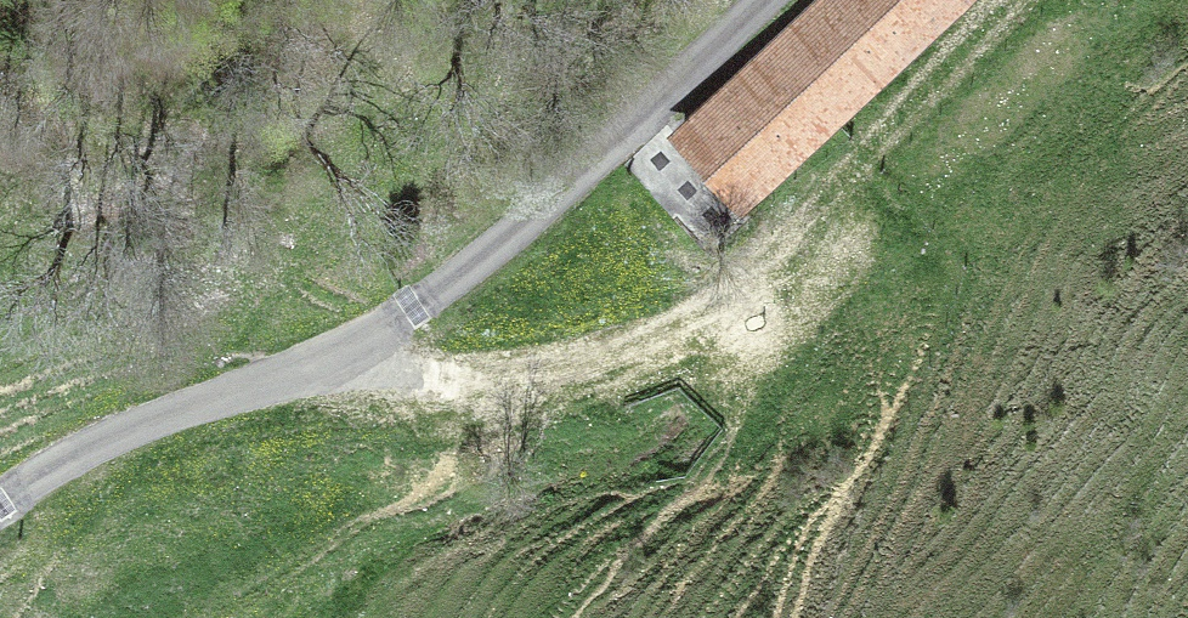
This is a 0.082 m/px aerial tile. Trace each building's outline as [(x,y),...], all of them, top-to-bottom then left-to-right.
[(680,141),(751,214),(972,0),(825,0),(680,141)]
